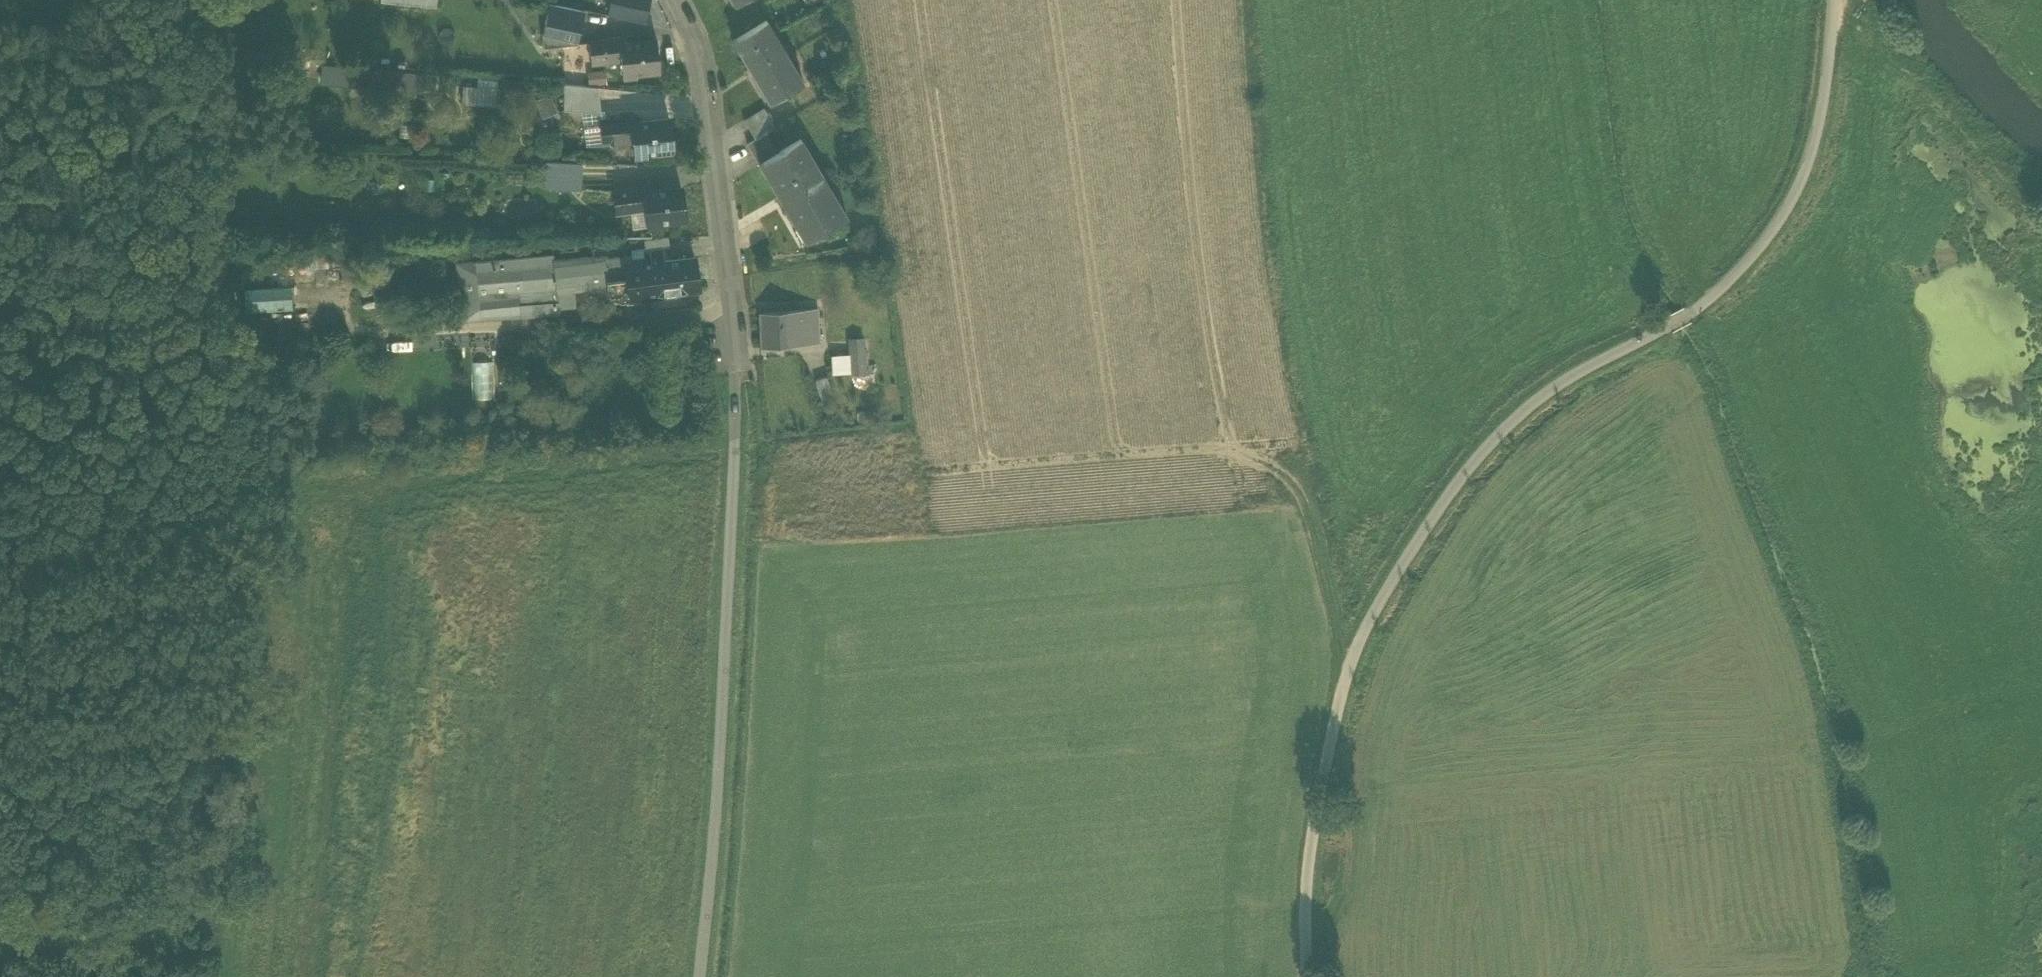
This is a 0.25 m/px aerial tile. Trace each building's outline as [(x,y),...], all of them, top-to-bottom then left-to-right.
[(609,14),(644,21),(648,0),(612,0),(609,14)] [(549,3),(542,35),(543,46),(578,42),(584,10),(549,3)] [(734,40),(770,101),(803,82),(767,21),(734,40)] [(621,60),(623,77),(637,75),(637,72),(660,70),(656,39),(625,42),(625,37),(589,41),(591,63),(621,60)] [(322,83),(420,92),(422,76),(324,66),(322,83)] [(587,71),(589,85),(607,83),(605,69),(587,71)] [(581,111),(601,113),(598,87),(564,84),(564,109),(581,111)] [(465,103),(497,105),(498,89),(465,87),(465,103)] [(557,112),(550,93),(535,99),(542,117),(557,112)] [(744,119),(755,139),(766,132),(775,127),(763,108),(744,119)] [(602,121),(601,113),(581,111),(585,145),(604,143),(602,121)] [(634,140),(635,157),(650,155),(649,152),(672,150),(669,118),(637,122),(637,117),(602,121),(604,143),(634,140)] [(779,152),(766,132),(755,139),(747,144),(759,164),(760,163),(779,152)] [(760,163),(805,241),(846,217),(801,139),(779,152),(760,163)] [(544,188),(580,189),(581,163),(545,162),(544,188)] [(646,208),(648,226),(662,224),(662,221),(685,218),(681,187),(650,191),(649,186),(614,191),(617,212),(630,211),(646,208)] [(648,226),(646,208),(630,211),(632,228),(648,226)] [(629,248),(630,254),(631,259),(651,257),(650,249),(662,247),(669,247),(668,237),(643,240),(644,247),(629,248)] [(651,257),(631,259),(631,260),(626,260),(629,286),(619,287),(620,300),(622,301),(675,294),(675,291),(698,289),(694,256),(663,260),(662,247),(650,249),(651,257)] [(585,288),(620,300),(619,287),(629,286),(626,260),(631,260),(631,259),(630,254),(607,257),(607,255),(552,259),(553,263),(537,265),(536,256),(502,259),(458,263),(462,304),(478,303),(479,315),(509,312),(511,316),(521,315),(520,300),(529,299),(529,300),(555,299),(555,298),(556,298),(556,292),(573,290),(585,288)] [(552,254),(536,256),(537,265),(553,263),(552,259),(552,254)] [(291,285),(248,287),(250,311),(292,309),(291,285)] [(573,290),(556,292),(556,298),(555,298),(555,299),(557,314),(560,313),(560,308),(575,307),(573,290)] [(520,300),(521,315),(557,314),(555,299),(529,300),(529,299),(520,300)] [(817,309),(806,310),(807,343),(819,343),(817,309)] [(762,347),(807,343),(806,310),(760,313),(762,347)] [(866,350),(851,351),(852,374),(853,386),(865,385),(864,373),(867,373),(866,350)] [(828,376),(852,374),(851,351),(826,353),(828,376)] [(473,360),(474,397),(493,397),(492,359),(473,360)] [(815,378),(817,404),(828,404),(827,377),(815,378)]
